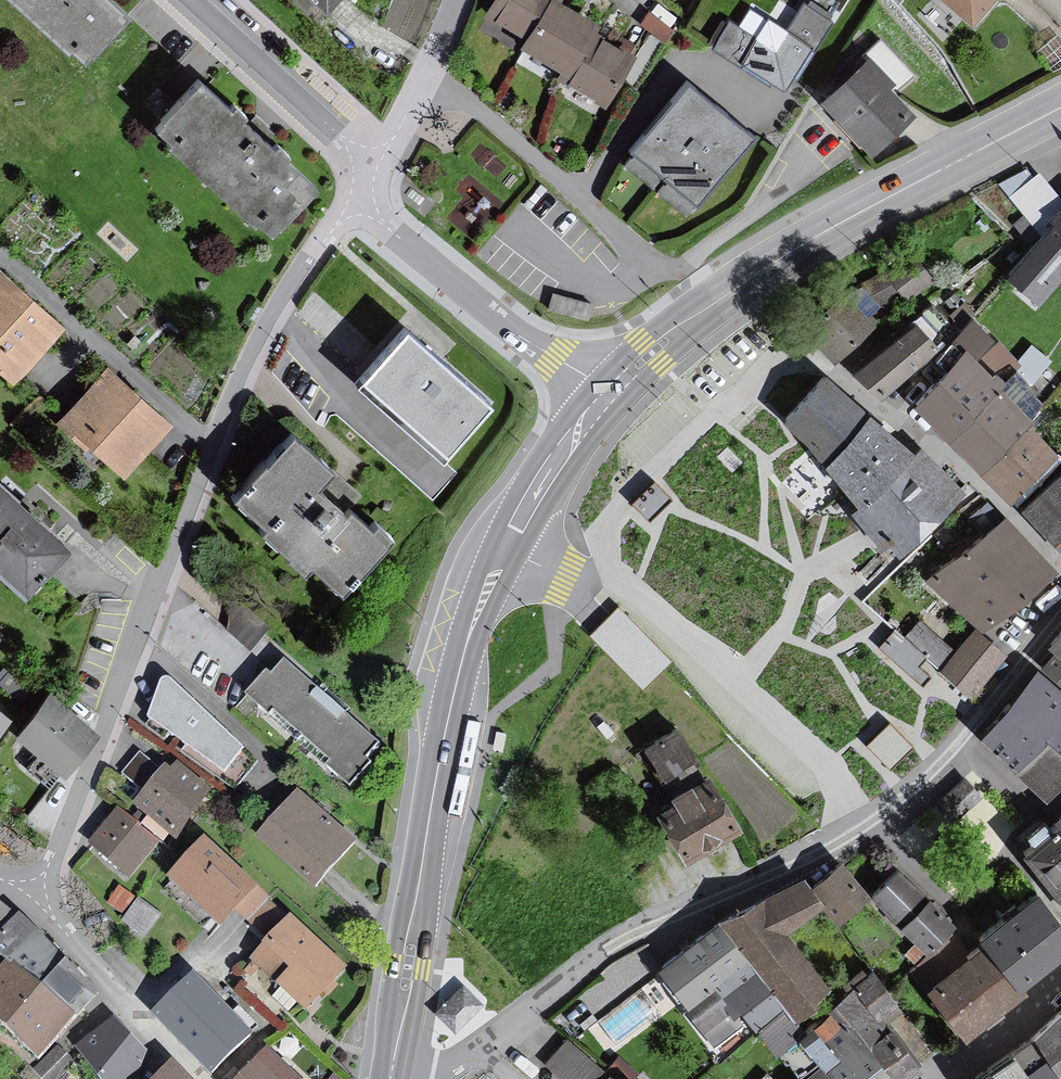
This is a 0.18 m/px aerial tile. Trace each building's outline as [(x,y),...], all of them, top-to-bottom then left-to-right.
[(79,61),(122,16),(105,0),(13,0),(79,61)] [(326,10),(335,0),(315,0),(326,10)] [(487,12),(527,35),(547,0),(494,0),(487,12)] [(558,2),(554,0),(547,0),(527,35),(520,47),(561,70),(556,77),(565,82),(593,33),(598,25),(558,2)] [(709,44),(784,92),(842,2),(839,0),(807,0),(786,34),(766,21),(755,38),(729,21),(727,24),(723,22),(709,44)] [(971,23),(992,0),(945,0),(971,23)] [(778,2),(771,15),(789,24),(795,10),(778,2)] [(679,19),(653,3),(637,27),(663,43),(679,19)] [(632,55),(593,33),(565,82),(604,104),(632,55)] [(869,60),(823,100),(870,152),(910,116),(885,89),(891,84),(869,60)] [(752,136),(686,83),(630,152),(633,154),(625,164),(651,185),(660,175),(667,180),(657,192),(684,213),(693,202),(696,205),(752,136)] [(196,84),(155,130),(270,233),(312,187),(196,84)] [(1030,176),(1025,168),(999,183),(1046,236),(1056,227),(1050,221),(1060,210),(1060,202),(1037,171),(1030,176)] [(1050,221),(1056,227),(1060,232),(1060,210),(1050,221)] [(1056,227),(1046,236),(1009,273),(1037,301),(1060,277),(1060,232),(1056,227)] [(932,280),(916,259),(889,279),(900,293),(905,300),(932,280)] [(883,307),(900,293),(889,279),(882,270),(865,283),(883,307)] [(60,329),(0,274),(0,369),(12,381),(60,329)] [(840,296),(805,329),(833,358),(868,325),(840,296)] [(967,354),(916,407),(947,438),(997,387),(1018,365),(993,341),(973,321),(954,341),(967,354)] [(913,323),(857,374),(877,397),(934,346),(913,323)] [(405,331),(360,380),(443,454),(487,405),(405,331)] [(123,475),(167,428),(108,372),(64,419),(123,475)] [(786,418),(812,449),(826,468),(870,417),(825,378),(786,418)] [(997,387),(947,438),(980,470),(1025,424),(1030,419),(997,387)] [(844,492),(858,505),(913,455),(870,417),(826,468),(844,492)] [(1054,452),(1025,424),(980,470),(1009,498),(1054,452)] [(331,470),(294,435),(236,498),(267,526),(261,532),(302,570),(310,562),(339,589),(390,534),(374,520),(369,525),(348,506),(358,495),(337,475),(331,470)] [(962,495),(921,449),(913,455),(858,505),(850,511),(883,548),(889,542),(898,552),(962,495)] [(1060,555),(1060,475),(1021,510),(1060,555)] [(651,479),(628,502),(647,521),(670,498),(651,479)] [(23,592),(66,546),(53,533),(0,485),(0,571),(23,592)] [(1052,573),(1005,520),(931,580),(979,628),(1028,592),(1052,573)] [(599,621),(585,635),(600,650),(640,690),(662,669),(670,660),(615,605),(599,621)] [(951,649),(917,621),(905,635),(939,664),(951,649)] [(1000,653),(974,632),(943,672),(969,692),(1000,653)] [(1060,681),(1060,633),(1049,647),(1055,652),(1056,653),(1044,667),(1060,681)] [(249,696),(352,789),(372,767),(366,761),(380,746),(315,688),(288,664),(275,679),(269,674),(254,690),(249,696)] [(1045,738),(1057,749),(1060,744),(1060,694),(1038,674),(1020,694),(981,737),(1017,770),(1045,738)] [(163,683),(151,719),(227,774),(247,750),(172,680),(167,680),(163,683)] [(96,733),(50,696),(17,736),(60,772),(63,773),(96,733)] [(878,758),(890,770),(913,746),(889,722),(866,746),(878,758)] [(666,786),(699,768),(677,729),(644,747),(658,771),(666,786)] [(1060,785),(1060,752),(1057,749),(1045,738),(1017,770),(1015,773),(1047,801),(1060,785)] [(164,773),(142,755),(126,775),(148,793),(164,773)] [(137,806),(177,839),(195,817),(214,794),(181,767),(175,773),(168,768),(164,773),(148,793),(137,806)] [(659,813),(681,849),(687,859),(735,829),(705,779),(672,799),(674,803),(659,813)] [(965,779),(939,804),(954,819),(980,794),(965,779)] [(353,843),(300,797),(263,839),(316,885),(353,843)] [(158,843),(121,812),(93,845),(130,876),(158,843)] [(1055,823),(1018,856),(1060,904),(1060,830),(1055,823)] [(258,892),(206,843),(172,880),(224,928),(258,892)] [(815,889),(841,922),(868,901),(843,868),(828,879),(815,889)] [(952,925),(898,871),(872,897),(926,951),(952,925)] [(804,882),(797,885),(722,923),(757,971),(783,1007),(793,1021),(815,1006),(811,1001),(827,989),(785,935),(822,907),(811,890),(804,882)] [(118,887),(105,904),(120,915),(133,897),(118,887)] [(979,940),(983,945),(1018,988),(1034,975),(1044,966),(1060,953),(1060,926),(1036,895),(979,940)] [(143,937),(158,914),(138,901),(123,923),(143,937)] [(0,906),(0,938),(16,920),(0,906)] [(67,965),(16,920),(0,938),(0,950),(9,957),(44,990),(67,965)] [(308,1011),(346,972),(292,921),(255,961),(308,1011)] [(754,1028),(783,1007),(757,971),(722,923),(689,948),(661,968),(658,970),(686,1009),(713,1046),(748,1021),(754,1028)] [(1021,992),(1018,988),(983,945),(927,990),(965,1037),(998,1011),(1021,992)] [(9,957),(0,950),(0,967),(9,957)] [(1,1027),(41,1063),(79,1022),(44,990),(9,957),(0,967),(0,1029),(1,1027)] [(44,990),(79,1022),(101,998),(67,965),(44,990)] [(864,1049),(890,1078),(904,1078),(920,1066),(894,1035),(889,1029),(883,1022),(900,1008),(871,973),(867,976),(861,969),(842,985),(848,993),(830,1008),(864,1049)] [(155,1019),(206,1072),(241,1038),(190,985),(155,1019)] [(480,1003),(462,985),(436,1012),(454,1029),(480,1003)] [(864,1049),(830,1008),(798,1038),(820,1066),(829,1078),(890,1078),(864,1049)] [(1052,1020),(1033,1035),(1035,1038),(1060,1077),(1060,1012),(1052,1020)] [(153,1058),(114,1019),(75,1047),(98,1078),(139,1078),(153,1058)] [(1011,1053),(1013,1056),(1028,1078),(1060,1078),(1060,1077),(1035,1038),(1029,1041),(1011,1053)] [(562,1078),(611,1078),(567,1039),(545,1064),(562,1078)] [(245,1078),(298,1078),(269,1053),(245,1078)] [(1013,1056),(983,1075),(977,1078),(1028,1078),(1013,1056)] [(173,1062),(158,1078),(189,1078),(173,1062)] [(804,1078),(829,1078),(820,1066),(804,1078)]
